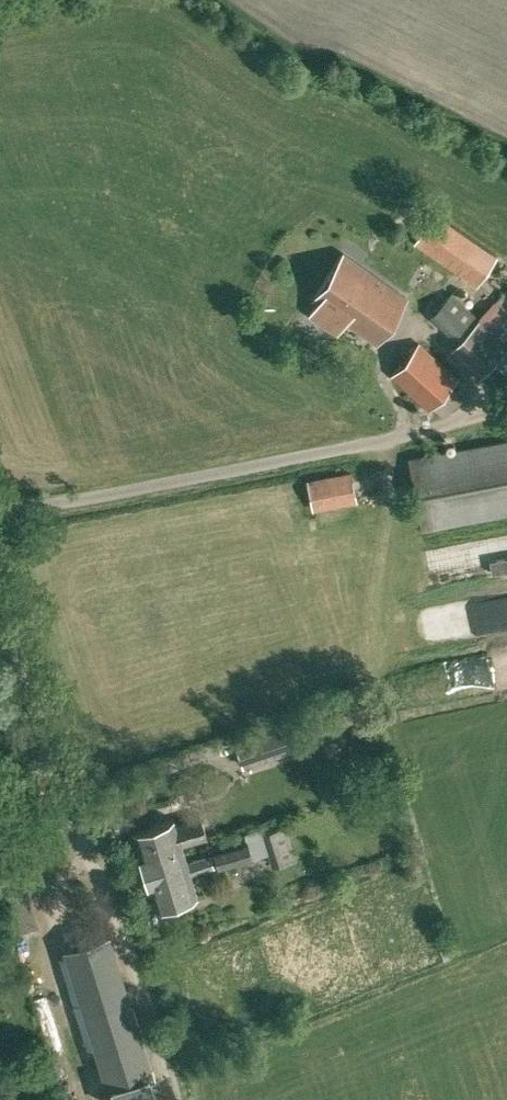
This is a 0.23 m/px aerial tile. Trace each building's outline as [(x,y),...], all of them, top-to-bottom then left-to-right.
[(477,284),(497,255),(435,212),(413,241),(471,280),(477,284)] [(331,328),(339,316),(376,341),(407,297),(343,253),(312,297),(318,301),(310,313),(331,328)] [(455,342),(478,318),(451,292),(429,315),(455,342)] [(419,341),(390,374),(428,410),(458,376),(419,341)] [(506,374),(506,351),(495,361),(506,374)] [(409,458),(422,528),(506,512),(506,439),(409,458)] [(312,510),(357,501),(351,470),(306,479),(312,510)] [(472,569),(506,568),(506,553),(471,555),(472,569)] [(293,723),(237,740),(244,763),(300,746),(296,731),(293,723)] [(200,813),(175,820),(174,817),(132,829),(140,855),(182,843),(208,836),(200,813)] [(248,833),(256,857),(271,852),(263,828),(248,833)] [(211,847),(212,850),(187,860),(182,843),(140,855),(154,905),(196,893),(191,873),(217,864),(218,868),(254,858),(247,835),(211,847)] [(111,1083),(116,1099),(153,1099),(155,1099),(147,1074),(148,1074),(106,935),(68,947),(104,1068),(90,1072),(95,1088),(111,1083)]
